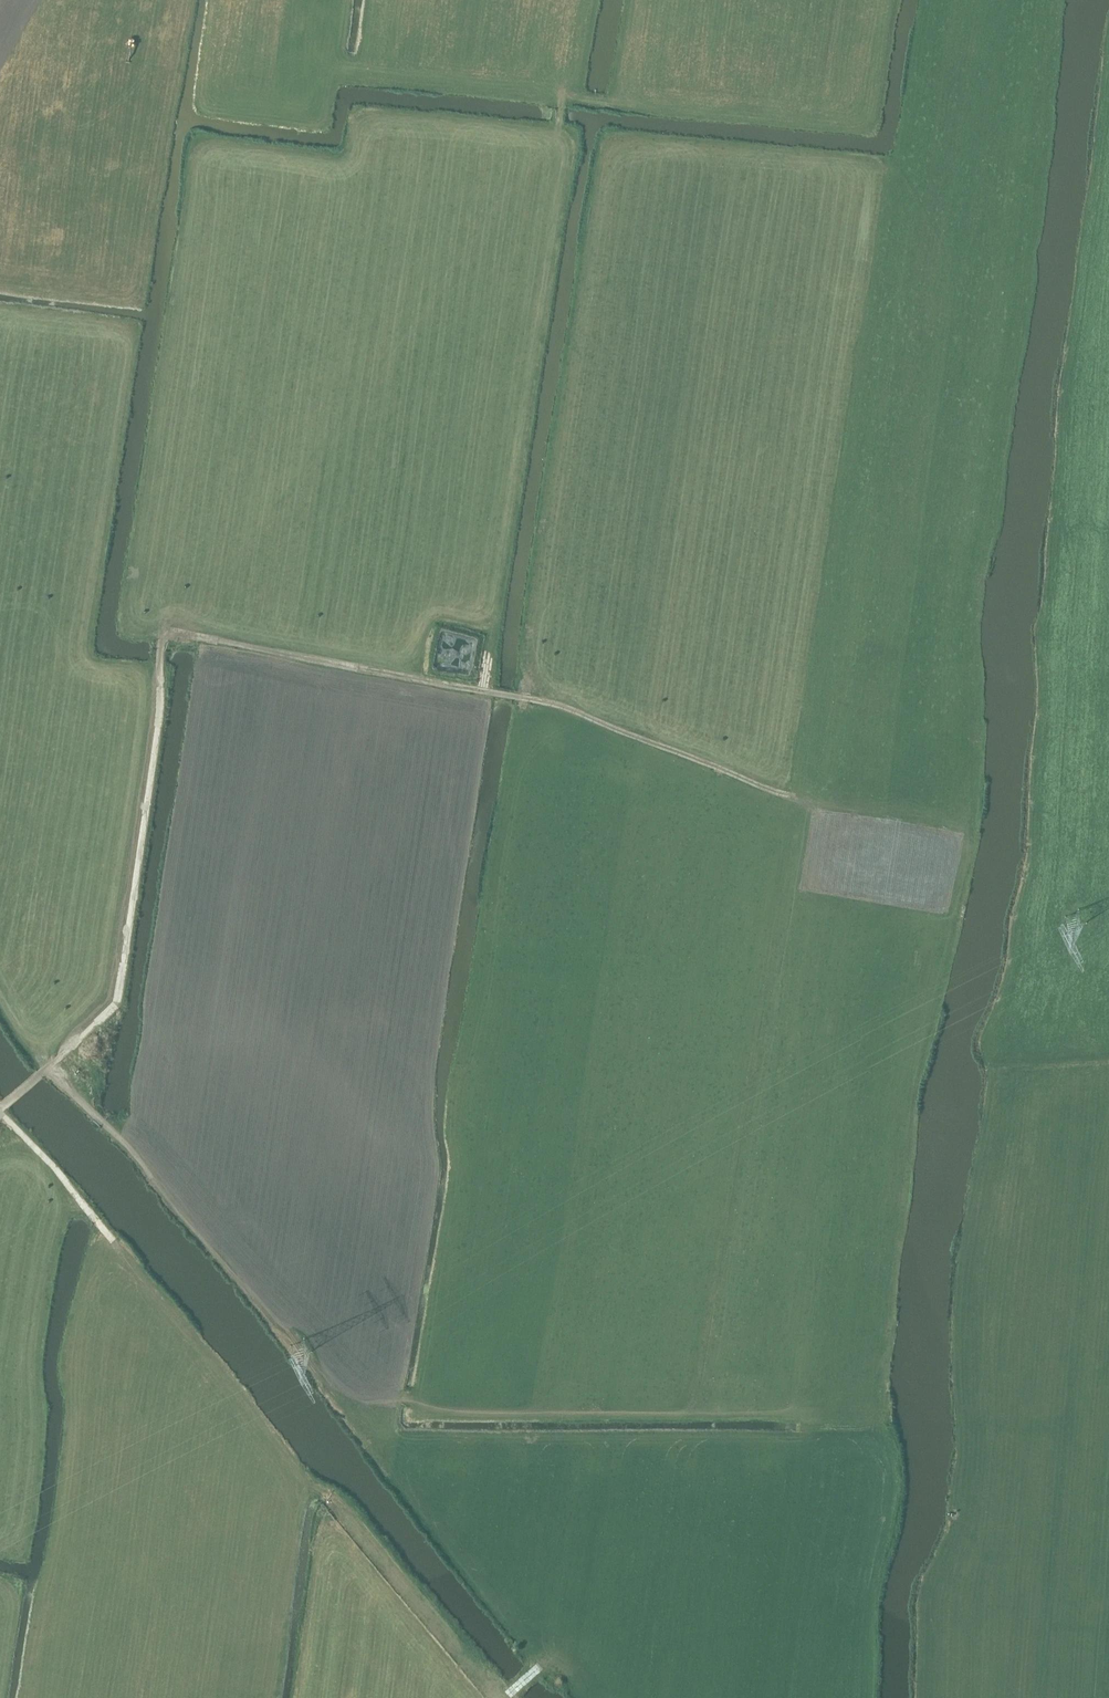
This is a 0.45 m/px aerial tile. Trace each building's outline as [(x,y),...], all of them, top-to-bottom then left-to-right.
[(466,656),(465,636),(457,636),(457,633),(443,633),(444,653),(450,653),(450,656),(466,656)]
